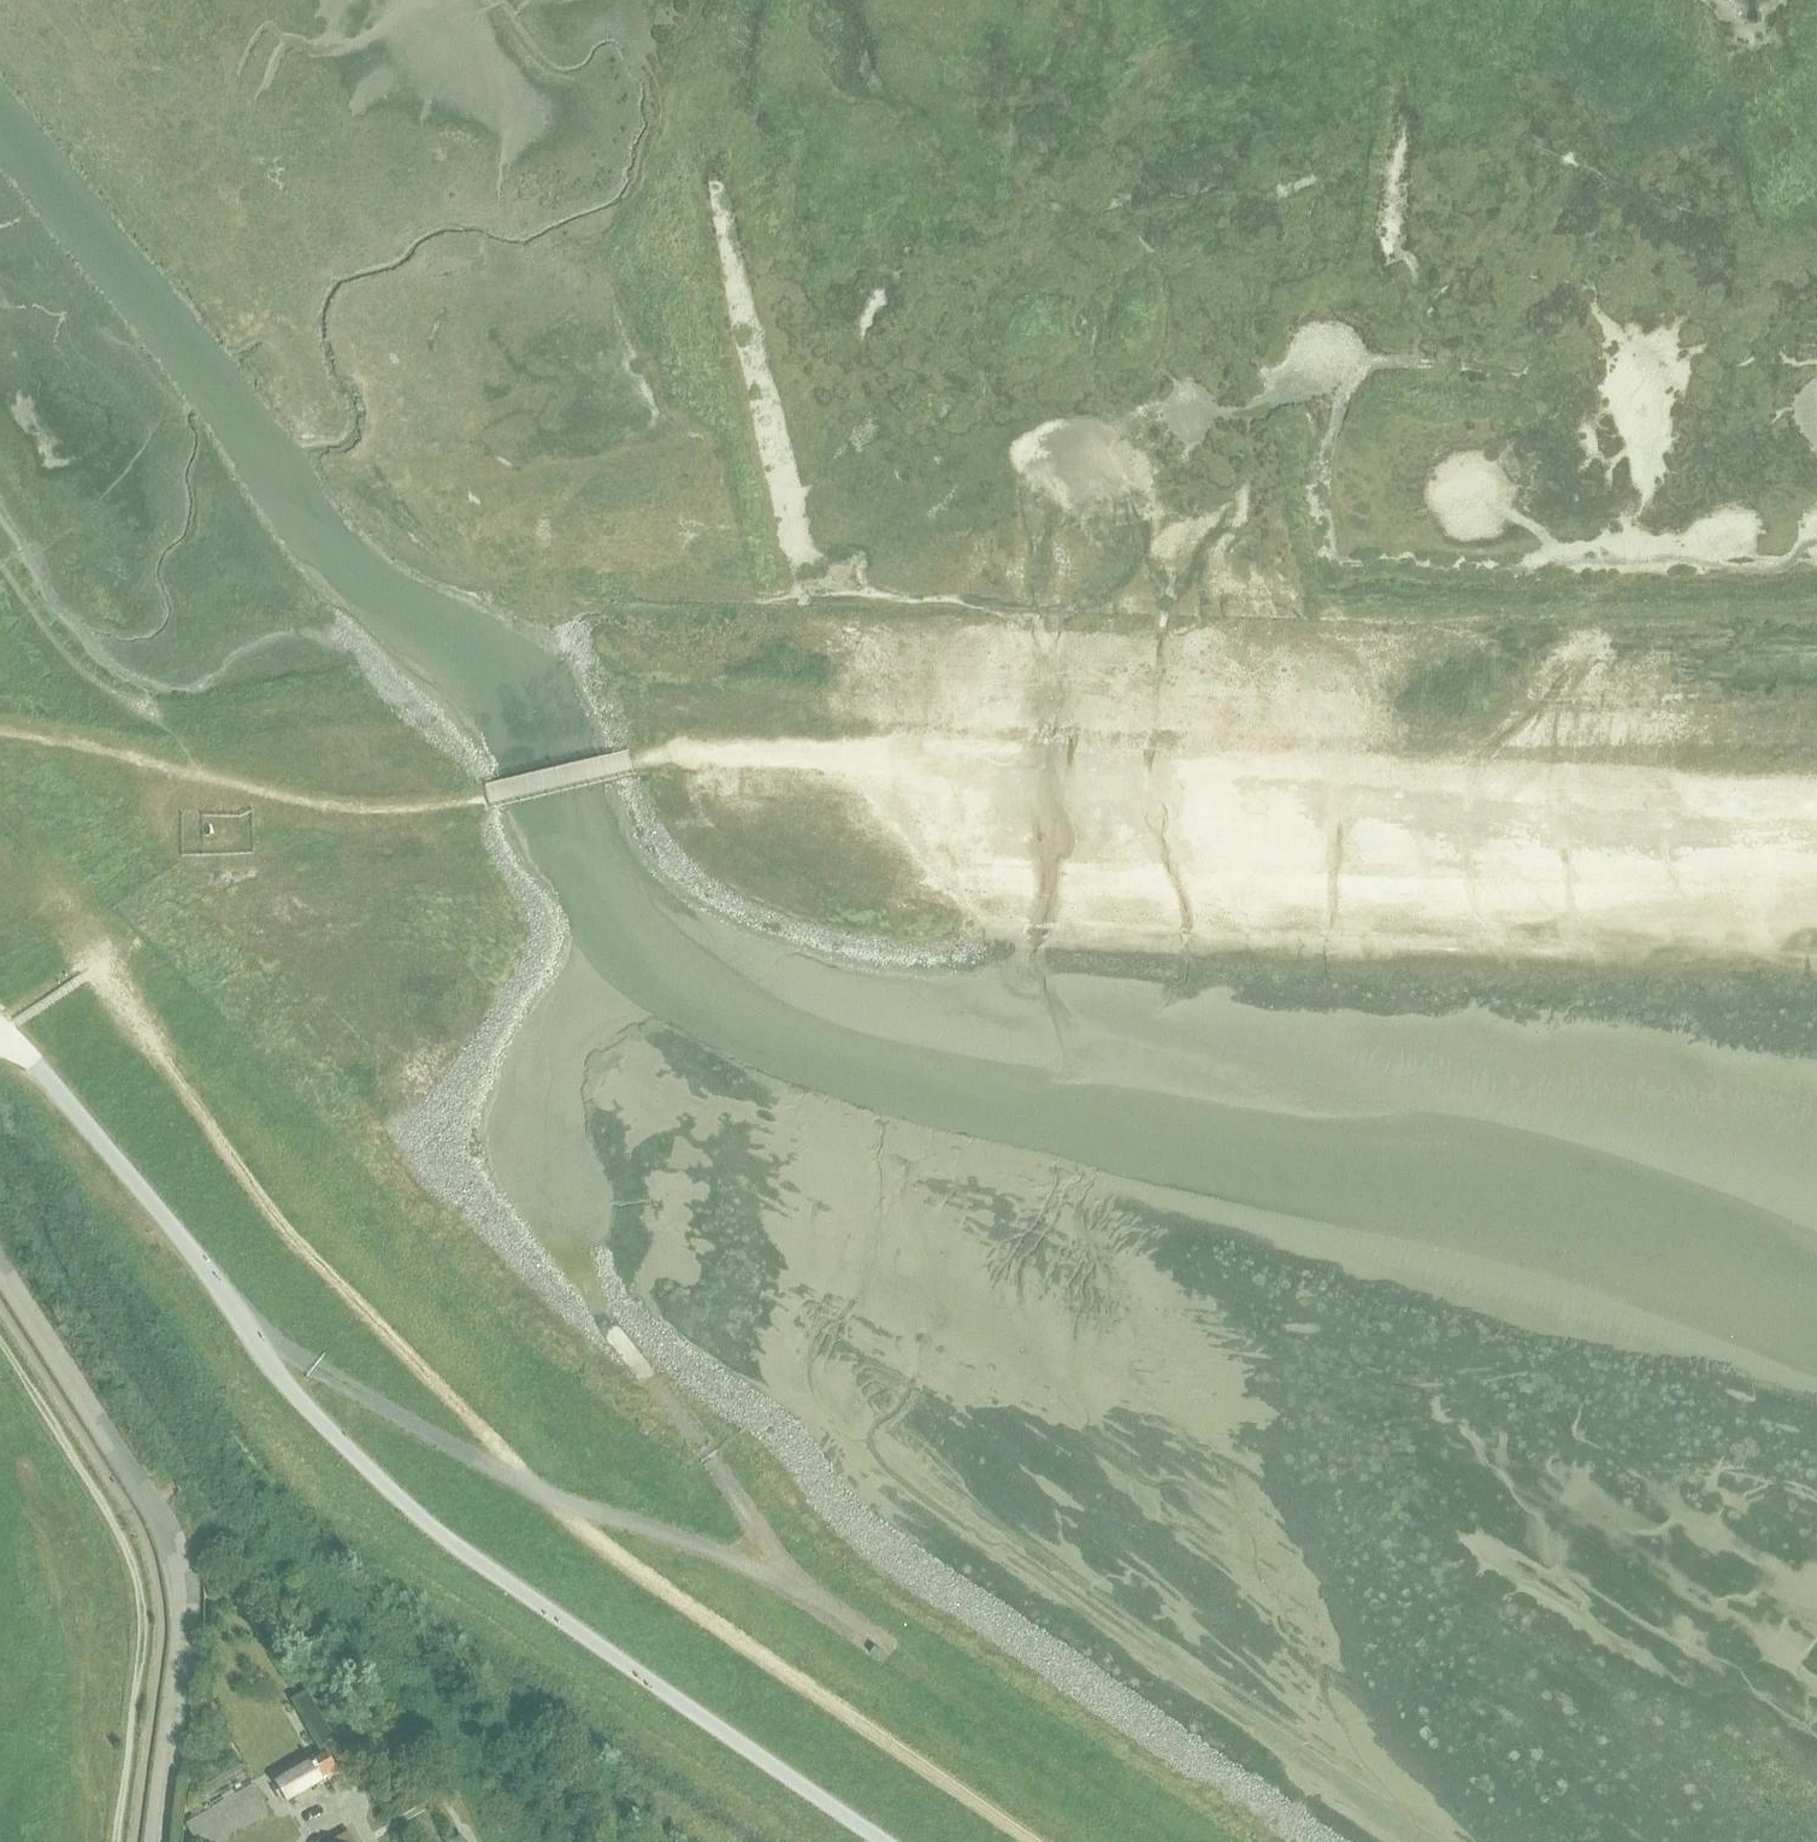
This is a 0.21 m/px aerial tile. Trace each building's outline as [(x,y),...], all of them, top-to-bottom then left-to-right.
[(293,1698),(325,1754),(340,1746),(309,1689),(293,1698)] [(325,1754),(271,1785),(278,1797),(284,1795),(287,1801),(322,1780),(324,1784),(340,1775),(352,1767),(340,1746),(325,1754)] [(202,1789),(214,1809),(255,1785),(243,1765),(202,1789)] [(214,1809),(188,1824),(196,1839),(264,1800),(255,1785),(214,1809)] [(196,1839),(198,1841),(224,1841),(272,1815),(264,1800),(196,1839)] [(329,1841),(355,1841),(349,1831),(329,1841)] [(448,1841),(467,1841),(463,1834),(448,1841)]
